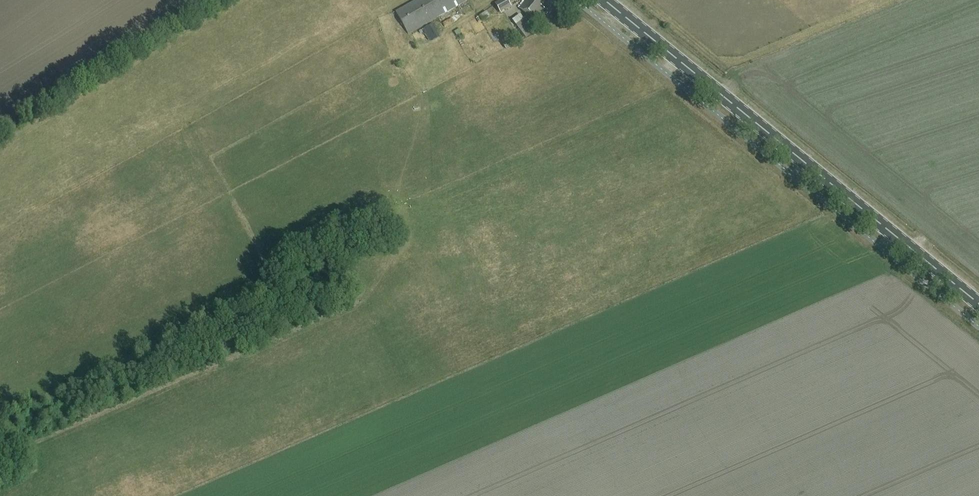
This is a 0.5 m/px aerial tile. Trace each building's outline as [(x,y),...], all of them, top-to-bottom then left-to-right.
[(395,12),(408,34),(467,1),(466,0),(416,0),(395,12)] [(495,3),(500,13),(511,7),(510,4),(517,0),(501,0),(495,3)] [(520,6),(519,7),(536,21),(546,8),(544,6),(540,3),(542,0),(525,0),(520,6)] [(516,25),(525,38),(533,33),(524,20),(516,25)]
